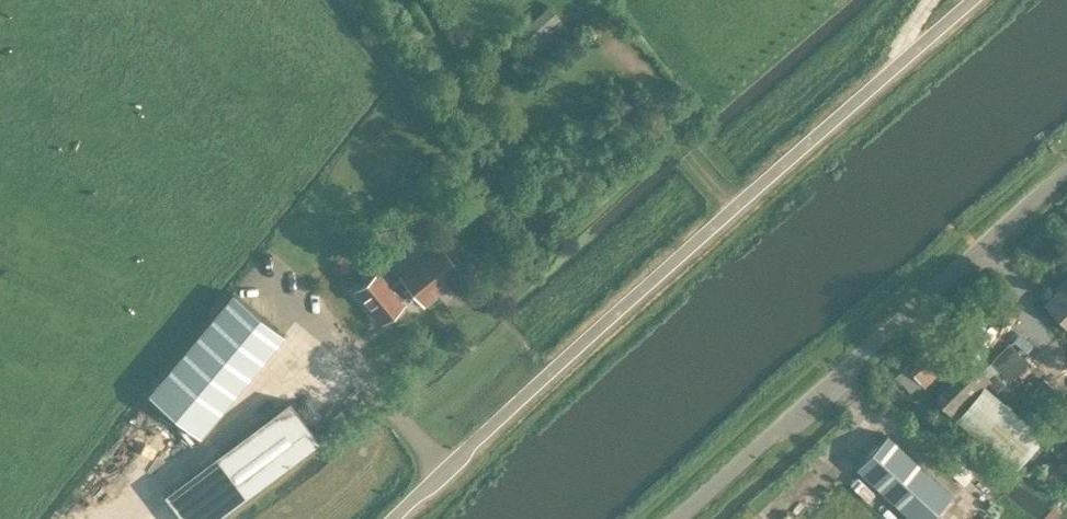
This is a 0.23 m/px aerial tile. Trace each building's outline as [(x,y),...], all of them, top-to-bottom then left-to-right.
[(551,13),(521,38),(515,43),(534,65),(571,33),(552,11),(551,13)] [(403,172),(413,178),(423,162),(413,156),(403,172)] [(466,212),(457,200),(445,211),(454,222),(466,212)] [(382,321),(402,305),(400,302),(413,291),(424,304),(462,273),(437,243),(399,273),(402,277),(389,288),(377,274),(357,290),(382,321)] [(1053,288),(1056,291),(1042,306),(1066,330),(1066,275),(1053,288)] [(283,335),(233,293),(149,394),(199,436),(283,335)] [(1010,380),(1027,362),(1009,344),(991,361),(1010,380)] [(924,390),(942,371),(923,351),(895,378),(909,395),(920,386),(924,390)] [(983,384),(989,377),(964,353),(946,372),(952,377),(933,396),(953,415),(983,384)] [(1016,410),(1034,424),(1061,391),(1044,378),(1034,390),(1033,389),(1016,410)] [(983,384),(953,415),(1014,468),(1043,435),(983,384)] [(289,398),(164,493),(183,518),(214,518),(321,439),(289,398)] [(886,433),(856,466),(914,518),(929,518),(952,494),(886,433)]
